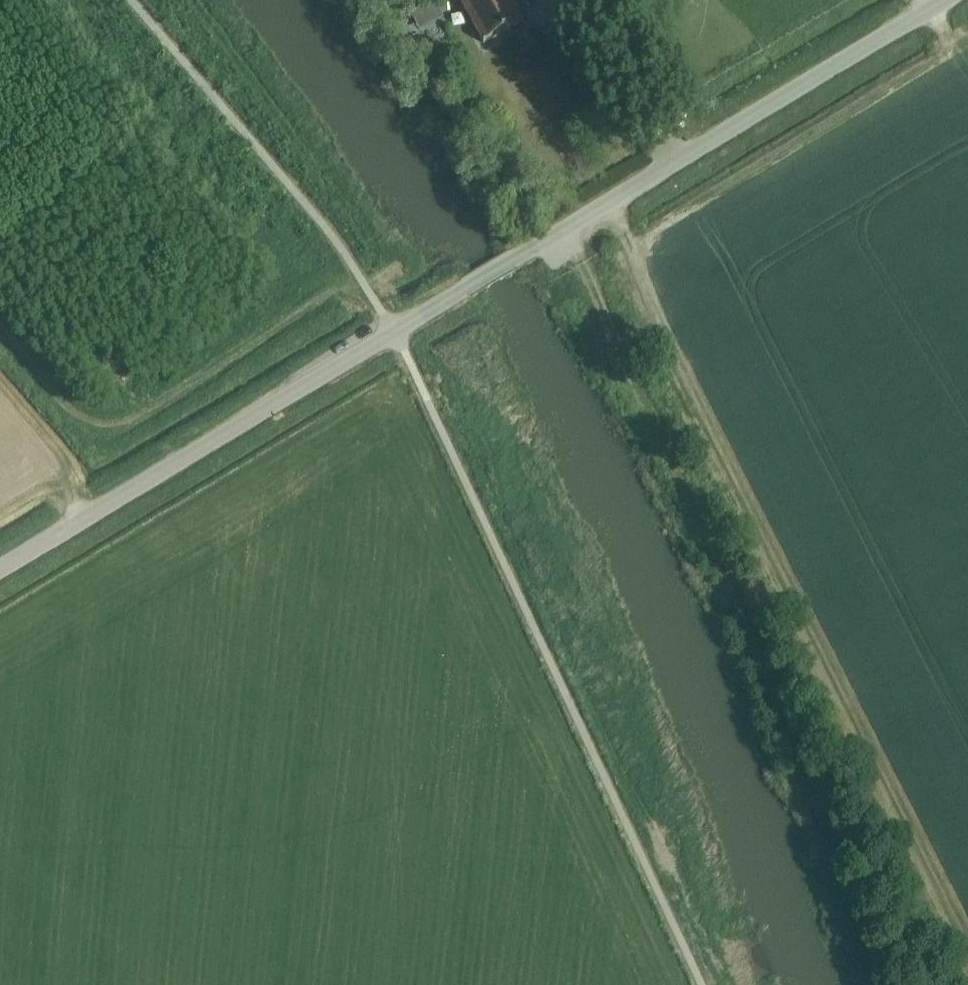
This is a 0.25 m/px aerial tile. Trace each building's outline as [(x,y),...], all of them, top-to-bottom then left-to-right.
[(484,45),(523,23),(511,0),(459,0),(484,45)] [(617,0),(592,0),(598,11),(617,0)] [(434,1),(422,8),(431,26),(443,19),(434,1)]
